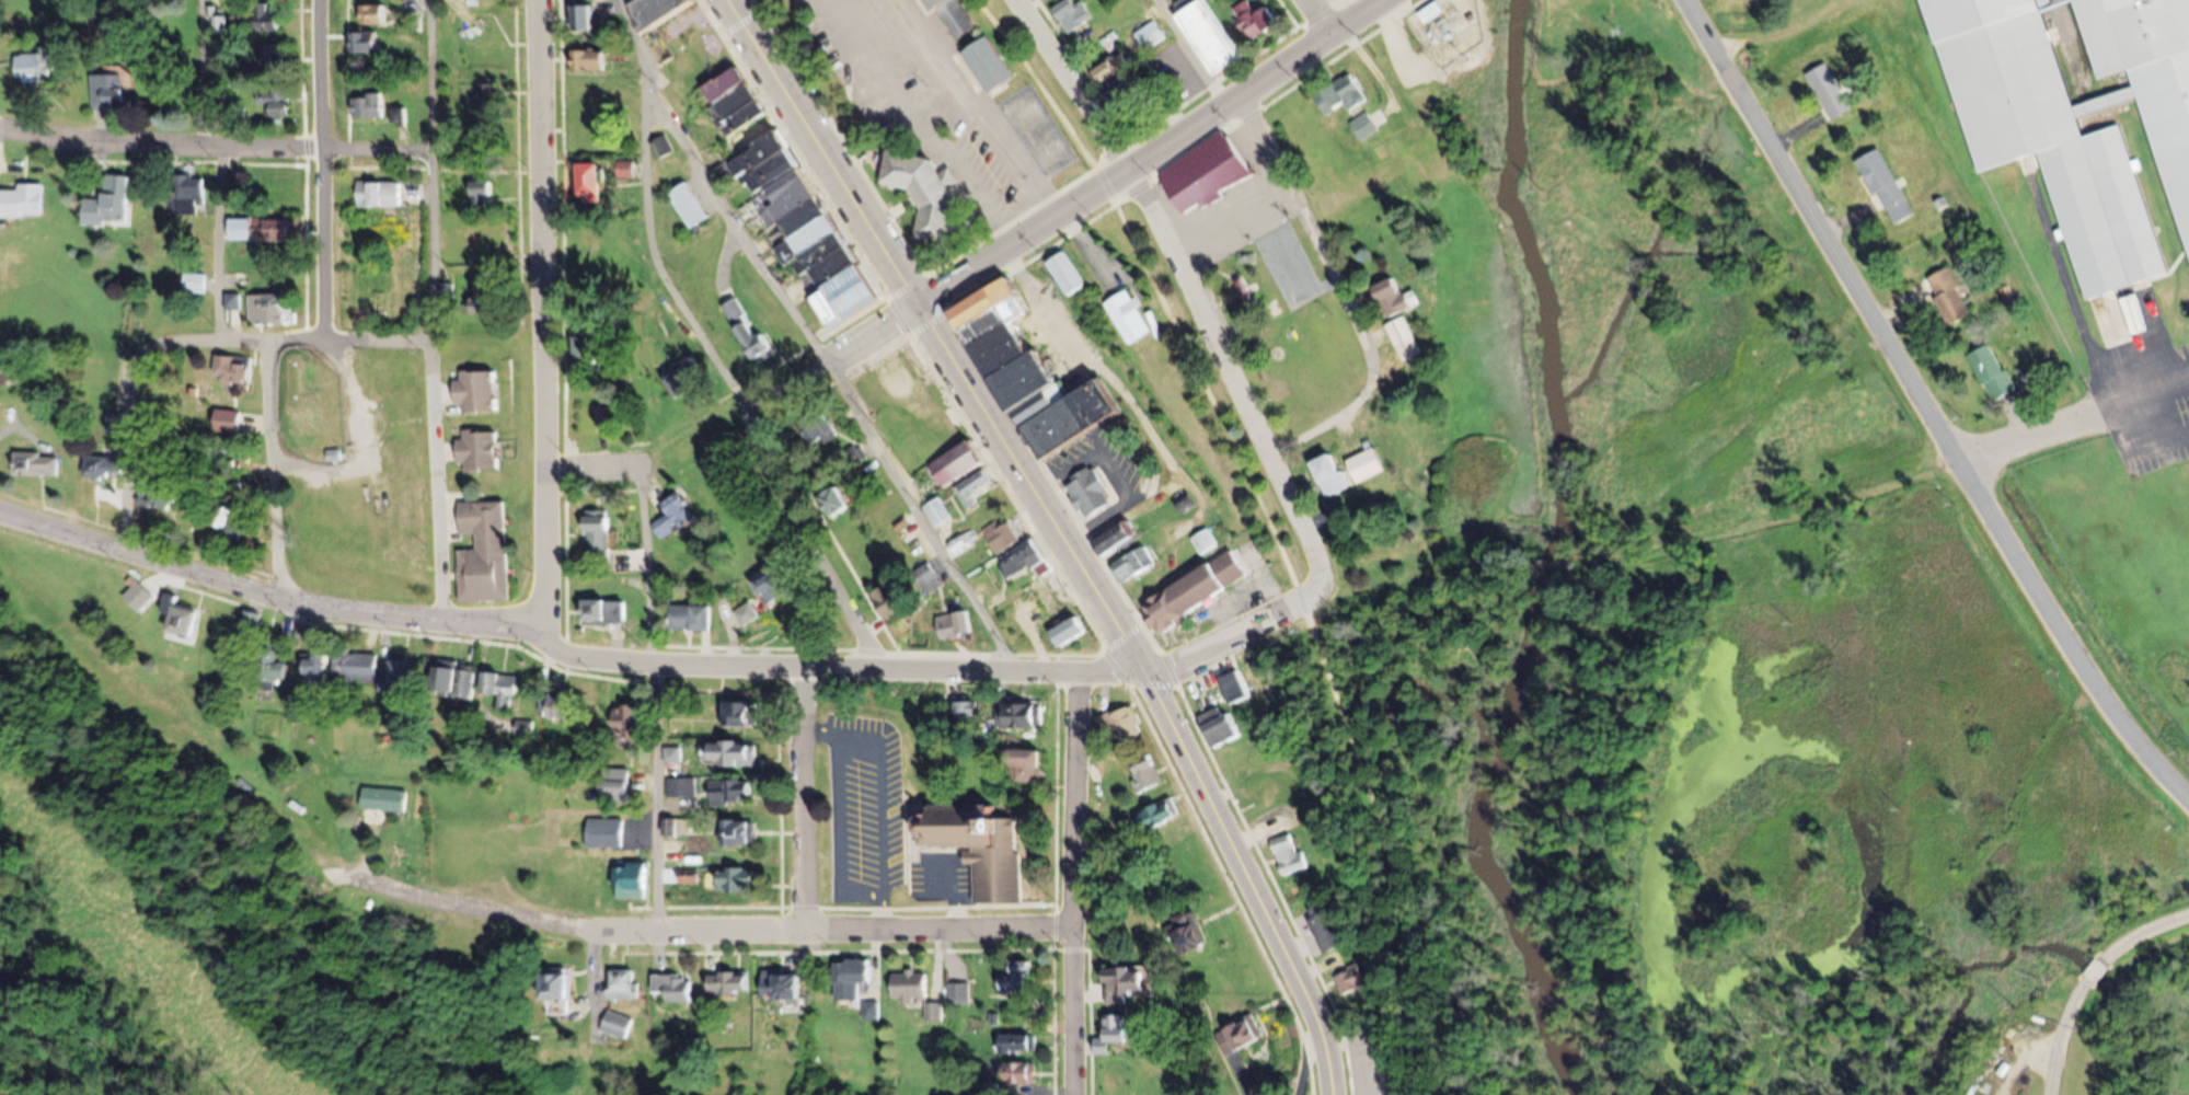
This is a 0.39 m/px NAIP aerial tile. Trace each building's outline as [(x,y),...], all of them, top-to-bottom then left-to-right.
[(689,0),(637,0),(629,4),(641,32),(692,8),(689,0)] [(977,31),(959,0),(924,0),(950,46),(977,31)] [(1180,5),(1185,14),(1179,17),(1214,78),(1240,63),(1203,0),(1188,0),(1180,5)] [(2073,0),(1925,0),(1976,175),(2042,155),(2086,301),(2169,276),(2124,126),(2084,138),(2078,119),(2142,100),(2188,258),(2188,0),(2074,0),(2075,0),(2073,0)] [(1075,6),(1073,1),(1056,7),(1066,33),(1093,23),(1086,2),(1075,6)] [(1234,11),(1253,43),(1281,27),(1269,8),(1258,15),(1250,2),(1234,11)] [(1445,11),(1439,2),(1421,15),(1427,24),(1445,11)] [(257,33),(280,33),(280,5),(257,5),(257,33)] [(361,27),(387,27),(387,7),(361,7),(361,27)] [(573,33),(594,33),(594,7),(573,7),(573,33)] [(1167,39),(1158,22),(1136,34),(1146,51),(1167,39)] [(855,267),(717,32),(674,57),(696,95),(701,91),(741,158),(731,164),(753,202),(754,201),(761,213),(769,209),(788,242),(776,249),(788,268),(799,261),(816,290),(855,267)] [(377,53),(377,34),(356,34),(356,53),(377,53)] [(1016,80),(990,38),(963,54),(989,97),(1016,80)] [(286,45),(261,45),(261,66),(286,66),(286,45)] [(606,52),(573,52),(573,73),(606,73),(606,52)] [(1090,74),(1114,108),(1144,88),(1121,54),(1090,74)] [(17,84),(51,84),(51,56),(17,56),(17,84)] [(1831,121),(1852,112),(1830,63),(1808,73),(1831,121)] [(1350,113),(1368,101),(1351,75),(1315,98),(1328,117),(1345,105),(1350,113)] [(92,76),(92,109),(124,109),(124,76),(92,76)] [(588,82),(568,82),(568,104),(598,104),(598,93),(588,93),(588,82)] [(258,106),(269,106),(269,117),(290,117),(290,87),(258,87),(258,106)] [(353,96),(353,120),(385,120),(385,96),(353,96)] [(1378,133),(1369,115),(1352,124),(1362,141),(1378,133)] [(1222,195),(1254,178),(1228,132),(1157,171),(1183,217),(1201,206),(1203,211),(1224,199),(1222,195)] [(675,152),(665,136),(651,143),(660,160),(675,152)] [(1882,150),(1861,160),(1893,227),(1915,217),(1882,150)] [(882,186),(909,191),(921,211),(917,232),(921,239),(951,245),(959,205),(950,189),(959,184),(950,168),(940,175),(931,159),(889,151),(882,186)] [(634,177),(634,163),(618,163),(619,178),(634,177)] [(578,165),(578,199),(601,199),(601,165),(578,165)] [(208,176),(177,177),(178,217),(209,216),(208,176)] [(130,178),(103,177),(102,200),(83,200),(82,226),(128,228),(130,178)] [(403,183),(359,183),(359,208),(403,208),(403,183)] [(494,183),(474,183),(474,204),(494,204),(494,183)] [(668,197),(692,230),(711,216),(688,183),(668,197)] [(43,219),(43,186),(19,186),(19,192),(1,192),(1,219),(43,219)] [(255,220),(232,220),(232,241),(255,241),(255,220)] [(299,221),(266,221),(266,242),(299,242),(299,221)] [(1048,262),(1070,296),(1087,285),(1065,251),(1048,262)] [(883,302),(862,268),(810,298),(830,333),(883,302)] [(1973,318),(1951,269),(1928,279),(1949,329),(1973,318)] [(209,295),(209,275),(186,275),(186,295),(209,295)] [(1421,304),(1418,300),(1414,292),(1405,297),(1395,277),(1375,287),(1390,319),(1421,304)] [(475,281),(475,317),(495,317),(495,281),(475,281)] [(1154,331),(1127,290),(1105,304),(1132,345),(1154,331)] [(241,312),(244,298),(237,296),(234,310),(241,312)] [(286,297),(252,297),(252,326),(286,326),(286,297)] [(723,307),(755,366),(771,357),(739,299),(723,307)] [(1406,362),(1424,353),(1406,317),(1388,326),(1406,362)] [(597,367),(597,339),(575,339),(575,367),(597,367)] [(1995,402),(2016,390),(1991,345),(1970,357),(1995,402)] [(1013,410),(992,377),(1038,347),(1059,380),(1048,388),(1013,410)] [(251,388),(252,359),(217,358),(217,378),(223,378),(222,387),(251,388)] [(665,371),(675,401),(704,391),(693,361),(665,371)] [(18,362),(1,362),(1,384),(18,384),(18,362)] [(916,394),(895,364),(883,372),(888,379),(871,391),(887,414),(916,394)] [(456,383),(456,408),(466,408),(466,415),(498,415),(498,374),(464,375),(464,383),(456,383)] [(1099,377),(1059,403),(1024,425),(1047,459),(1124,408),(1099,377)] [(1024,425),(1013,410),(1048,388),(1059,403),(1024,425)] [(796,420),(815,450),(839,434),(819,404),(796,420)] [(212,434),(237,436),(239,413),(214,411),(212,434)] [(461,442),(461,472),(501,472),(500,433),(466,433),(466,441),(461,442)] [(933,466),(948,488),(985,462),(970,440),(933,466)] [(1349,462),(1360,484),(1387,471),(1376,448),(1349,462)] [(1331,499),(1352,489),(1335,453),(1313,463),(1331,499)] [(14,478),(57,479),(58,456),(14,455),(14,478)] [(86,479),(119,479),(119,459),(86,459),(86,479)] [(1067,484),(1086,520),(1117,504),(1097,467),(1067,484)] [(971,508),(979,503),(975,496),(994,483),(985,469),(957,488),(971,508)] [(832,517),(850,507),(835,482),(818,492),(832,517)] [(173,494),(141,488),(137,508),(169,514),(173,494)] [(698,522),(683,494),(664,504),(670,515),(654,524),(662,540),(698,522)] [(954,518),(943,498),(927,507),(939,527),(954,518)] [(460,604),(510,603),(509,504),(459,504),(460,604)] [(236,543),(247,518),(223,508),(212,533),(236,543)] [(610,511),(586,511),(586,552),(610,552),(610,511)] [(986,529),(997,555),(1021,545),(1009,518),(986,529)] [(1104,558),(1139,534),(1129,519),(1094,544),(1104,558)] [(971,549),(965,537),(952,545),(959,556),(971,549)] [(1040,578),(1053,570),(1033,540),(1000,562),(1012,580),(1032,566),(1040,578)] [(1157,566),(1147,547),(1112,567),(1122,585),(1157,566)] [(1143,603),(1161,636),(1189,619),(1186,613),(1249,578),(1234,552),(1143,603)] [(910,575),(926,597),(944,584),(929,562),(910,575)] [(752,582),(770,606),(792,590),(774,566),(752,582)] [(123,596),(140,613),(155,597),(138,581),(123,596)] [(908,612),(889,584),(871,595),(891,624),(908,612)] [(189,638),(197,610),(174,604),(176,596),(167,593),(161,611),(170,614),(165,631),(189,638)] [(625,601),(583,601),(583,624),(625,624),(625,601)] [(672,605),(672,630),(713,630),(713,605),(672,605)] [(259,614),(244,611),(239,632),(255,635),(259,614)] [(973,634),(969,611),(937,617),(941,640),(973,634)] [(1051,629),(1060,646),(1086,634),(1077,616),(1051,629)] [(258,690),(274,690),(274,680),(287,679),(287,662),(277,663),(277,646),(257,647),(258,690)] [(376,679),(376,652),(334,652),(334,679),(376,679)] [(303,683),(326,683),(326,654),(303,654),(303,683)] [(407,660),(389,660),(389,680),(380,680),(380,694),(407,694),(407,660)] [(435,662),(431,694),(473,699),(477,667),(435,662)] [(484,670),(482,692),(500,694),(498,709),(516,712),(521,675),(484,670)] [(1251,697),(1240,670),(1222,677),(1232,705),(1251,697)] [(760,726),(760,701),(726,701),(726,726),(760,726)] [(958,701),(958,723),(980,723),(980,701),(958,701)] [(1039,728),(1039,703),(1007,703),(1007,728),(1039,728)] [(640,705),(613,705),(613,742),(640,742),(640,705)] [(1102,718),(1113,745),(1146,732),(1135,705),(1102,718)] [(1239,737),(1225,705),(1200,716),(1214,748),(1239,737)] [(710,741),(710,765),(759,765),(759,741),(710,741)] [(1043,749),(1007,749),(1007,779),(1043,779),(1043,749)] [(1141,790),(1163,783),(1154,754),(1132,761),(1141,790)] [(629,769),(600,769),(600,801),(629,801),(629,769)] [(753,779),(712,779),(712,805),(753,805),(753,779)] [(359,809),(403,813),(405,790),(361,786),(359,809)] [(1184,815),(1176,797),(1139,812),(1146,831),(1184,815)] [(917,847),(1000,847),(999,805),(917,805),(917,847)] [(623,818),(588,818),(588,847),(623,847),(623,818)] [(757,819),(726,819),(726,844),(757,844),(757,819)] [(1306,852),(1298,853),(1295,835),(1276,838),(1282,874),(1309,870),(1306,852)] [(616,898),(646,898),(646,862),(616,862),(616,898)] [(756,890),(756,867),(716,867),(716,890),(756,890)] [(1328,954),(1345,946),(1325,904),(1309,912),(1328,954)] [(1168,924),(1185,957),(1213,941),(1196,909),(1168,924)] [(870,960),(835,960),(835,1001),(859,1001),(859,985),(870,985),(870,960)] [(1033,995),(1033,961),(1013,961),(1013,976),(1002,976),(1002,995),(1033,995)] [(1157,966),(1107,966),(1108,1000),(1158,999),(1157,966)] [(1370,989),(1363,966),(1337,974),(1345,997),(1370,989)] [(611,999),(639,999),(639,970),(611,970),(611,999)] [(568,1001),(568,973),(540,973),(540,1001),(568,1001)] [(749,993),(749,973),(710,973),(710,993),(749,993)] [(809,997),(800,997),(800,973),(763,973),(763,997),(781,997),(781,1016),(809,1016),(809,997)] [(928,999),(928,973),(893,973),(893,999),(928,999)] [(655,975),(655,1001),(691,1001),(691,975),(655,975)] [(971,984),(950,984),(950,1004),(971,1004),(971,984)] [(550,1014),(566,1015),(567,1005),(551,1003),(550,1014)] [(929,1020),(943,1020),(943,1004),(929,1004),(929,1020)] [(635,1018),(608,1010),(602,1032),(628,1040),(635,1018)] [(1097,1039),(1097,1053),(1111,1053),(1111,1042),(1130,1042),(1130,1014),(1107,1014),(1107,1039),(1097,1039)] [(1269,1036),(1258,1014),(1221,1033),(1232,1054),(1269,1036)] [(1039,1034),(1002,1034),(1002,1053),(1039,1052),(1039,1034)] [(1038,1083),(1038,1063),(1004,1063),(1004,1083),(1038,1083)]
